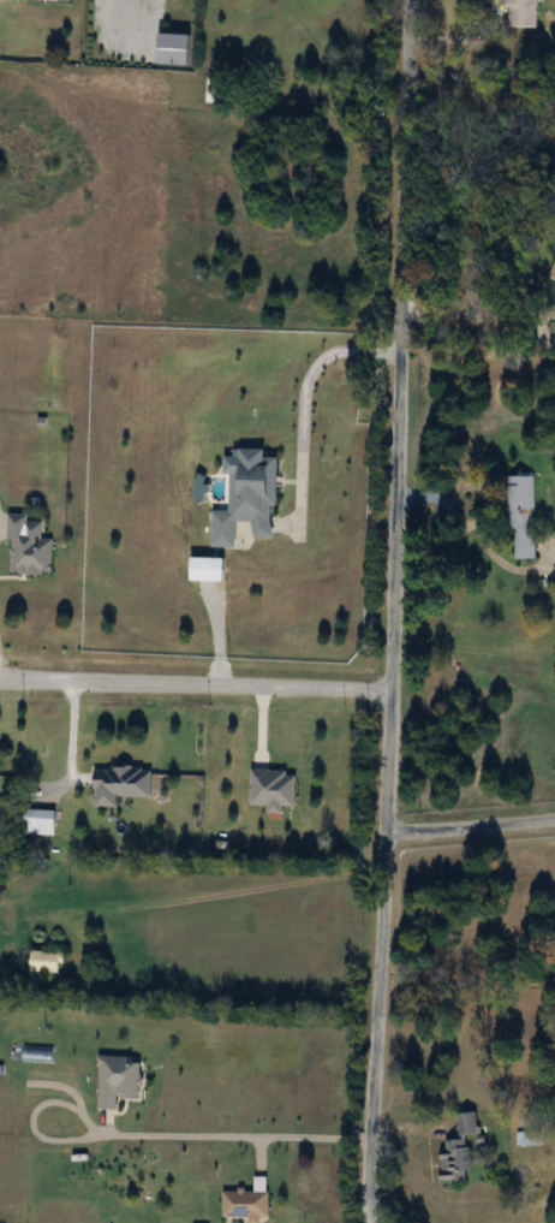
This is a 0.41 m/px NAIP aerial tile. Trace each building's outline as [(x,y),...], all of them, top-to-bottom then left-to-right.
[(540,0),(508,0),(507,28),(539,28),(540,0)] [(195,35),(163,35),(163,65),(195,65),(195,35)] [(228,511),(214,511),(214,547),(238,547),(239,522),(256,522),(256,539),(275,539),(275,505),(281,505),(281,457),(269,457),(269,450),(229,450),(228,511)] [(511,477),(512,559),(537,559),(537,476),(511,477)] [(54,574),(54,539),(44,539),(44,521),(31,521),(31,514),(11,514),(11,574),(54,574)] [(228,581),(228,558),(193,558),(193,581),(228,581)] [(119,796),(154,796),(154,768),(97,768),(97,807),(119,807),(119,796)] [(285,812),(285,805),(297,806),(298,771),(253,769),(253,804),(271,805),(271,812),(285,812)] [(25,836),(58,836),(58,809),(25,809),(25,836)] [(32,951),(32,972),(65,973),(65,952),(32,951)] [(445,1183),(472,1182),(471,1136),(481,1136),(481,1114),(460,1114),(461,1141),(443,1142),(445,1183)] [(517,1147),(542,1147),(542,1132),(517,1132),(517,1147)] [(225,1192),(225,1218),(252,1218),(251,1220),(270,1221),(270,1178),(257,1178),(257,1192),(225,1192)]
